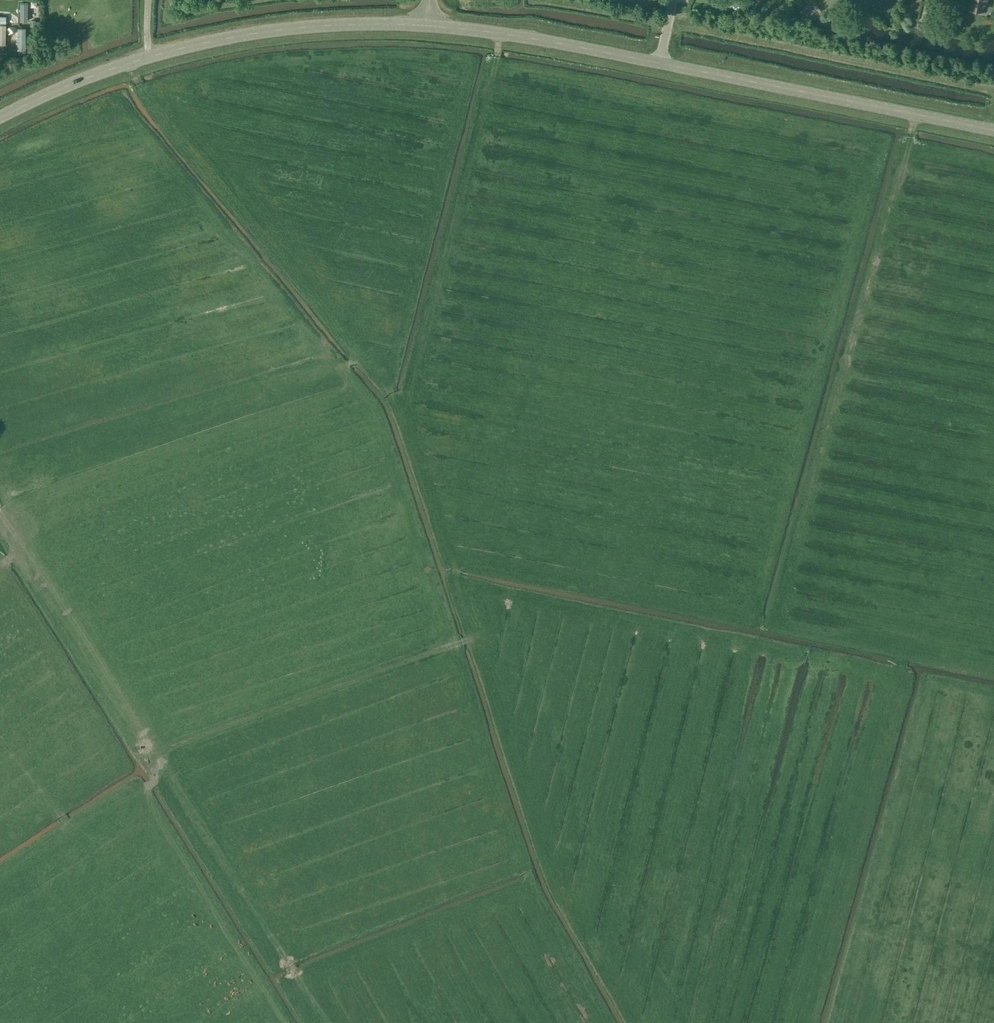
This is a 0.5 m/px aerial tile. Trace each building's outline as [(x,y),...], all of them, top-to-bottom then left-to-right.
[(986,0),(965,0),(964,4),(984,8),(986,0)] [(15,49),(25,49),(25,27),(15,28),(15,49)]
